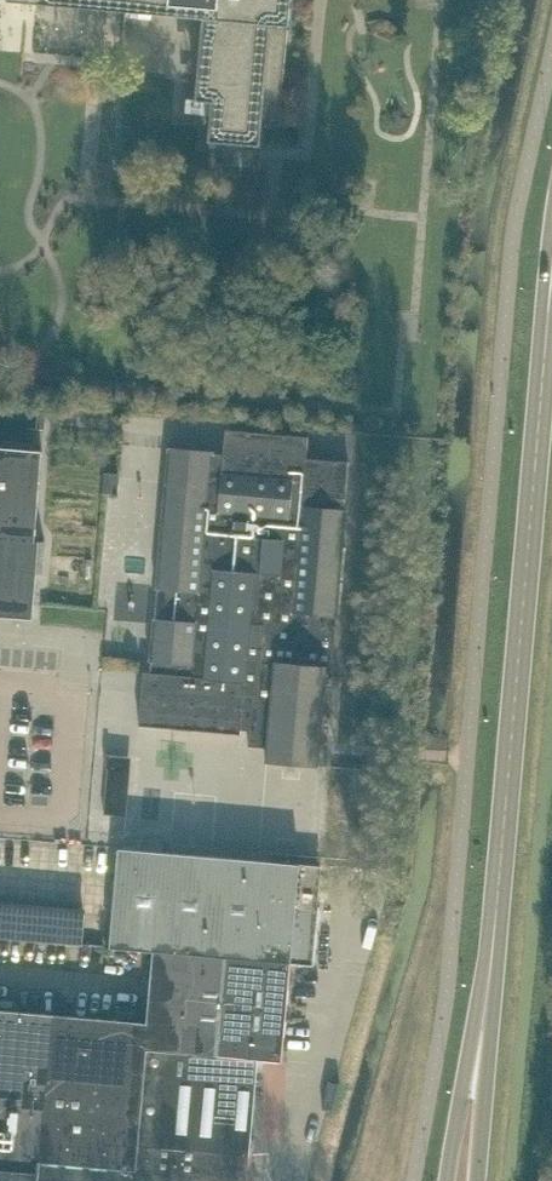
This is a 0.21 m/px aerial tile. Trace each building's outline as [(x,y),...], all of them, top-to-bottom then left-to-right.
[(204,14),(197,98),(213,99),(209,139),(261,143),(263,122),(280,123),(291,0),(41,0),(204,14)] [(307,457),(309,436),(226,428),(224,453),(215,452),(215,450),(169,446),(150,659),(153,660),(151,683),(143,682),(139,724),(241,733),(242,728),(243,728),(250,729),(249,745),(269,747),(268,760),(319,764),(319,762),(318,762),(326,675),(332,676),(337,615),(338,615),(347,508),(345,508),(346,497),(349,461),(307,457)] [(43,567),(46,539),(36,539),(43,449),(0,446),(0,606),(30,609),(33,572),(43,572),(43,567)] [(112,755),(112,752),(107,752),(106,766),(108,767),(120,768),(121,756),(112,755)] [(322,864),(275,860),(119,846),(111,945),(154,949),(291,961),(313,963),(317,921),(321,919),(321,911),(318,908),(322,864)] [(283,1059),(291,961),(154,949),(148,1021),(146,1046),(259,1057),(283,1059)] [(53,1013),(0,1008),(0,1180),(38,1180),(39,1173),(53,1013)] [(146,1046),(148,1021),(53,1013),(39,1173),(38,1180),(134,1180),(146,1046)] [(259,1057),(146,1046),(134,1180),(248,1180),(259,1057)]
